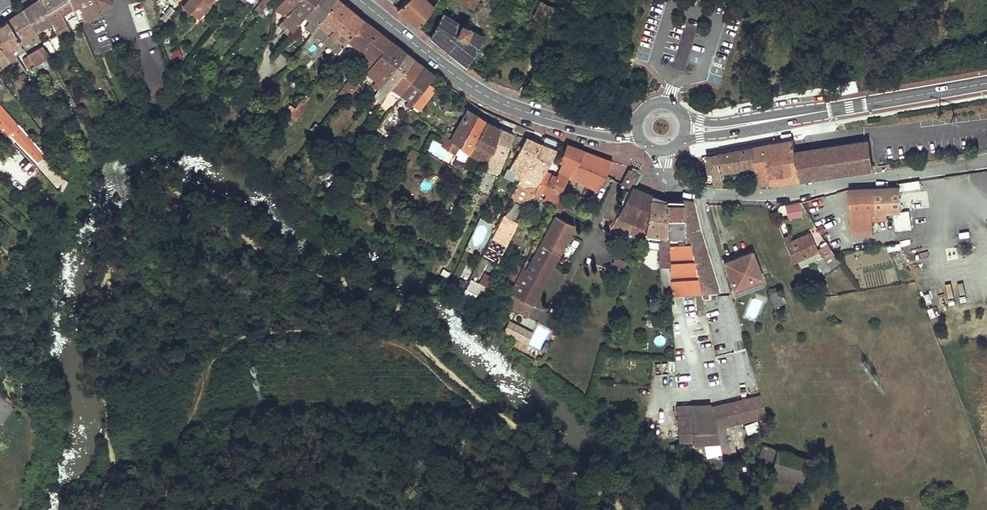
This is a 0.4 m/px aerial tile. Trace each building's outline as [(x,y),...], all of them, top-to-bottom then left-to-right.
[(51,22),(39,0),(38,0),(32,4),(23,10),(36,32),(51,22)] [(62,15),(73,7),(69,0),(39,0),(51,22),(51,23),(55,31),(67,25),(62,15)] [(210,5),(208,3),(210,0),(187,0),(182,5),(198,18),(210,5)] [(259,15),(263,9),(271,0),(262,0),(255,11),(259,15)] [(285,16),(281,21),(292,31),(304,16),(317,0),(282,0),(275,8),(285,16)] [(312,33),(319,24),(336,0),(317,0),(304,16),(310,20),(305,28),(312,33)] [(337,53),(348,40),(363,20),(339,0),(336,0),(319,24),(334,37),(327,45),(337,53)] [(418,27),(433,7),(426,0),(407,0),(398,8),(397,9),(418,27)] [(553,8),(540,2),(532,17),(546,24),(553,8)] [(259,15),(264,19),(268,13),(263,9),(259,15)] [(38,47),(28,53),(29,55),(34,65),(49,56),(42,44),(36,32),(23,10),(16,15),(7,21),(20,43),(31,35),(38,47)] [(462,25),(443,13),(430,37),(436,42),(466,64),(474,51),(477,53),(480,49),(477,47),(479,43),(483,36),(462,25)] [(99,26),(94,17),(88,20),(93,29),(99,26)] [(363,20),(348,40),(368,57),(362,67),(367,71),(390,40),(363,20)] [(19,55),(25,50),(23,46),(20,43),(7,21),(0,25),(0,47),(8,58),(20,75),(26,83),(30,81),(26,75),(25,75),(23,72),(26,70),(20,61),(18,63),(13,54),(9,49),(13,46),(17,52),(19,55)] [(297,54),(301,57),(316,37),(327,45),(334,37),(319,24),(312,33),(297,54)] [(64,47),(57,35),(51,39),(57,51),(64,47)] [(55,52),(49,40),(42,44),(49,56),(55,52)] [(405,53),(390,40),(367,71),(366,72),(369,74),(377,80),(373,85),(378,89),(405,53)] [(8,58),(0,47),(0,64),(8,58)] [(170,54),(175,63),(184,58),(179,49),(170,54)] [(372,98),(380,103),(386,95),(413,58),(405,53),(378,89),(372,98)] [(34,65),(29,55),(23,59),(28,68),(31,67),(34,71),(37,69),(34,65)] [(386,95),(390,98),(395,90),(398,87),(404,91),(423,66),(413,58),(386,95)] [(405,104),(410,107),(412,104),(428,83),(434,75),(423,66),(404,91),(401,94),(408,99),(405,104)] [(369,74),(366,72),(360,80),(362,82),(369,74)] [(25,88),(28,86),(26,83),(20,75),(14,79),(20,87),(23,85),(25,88)] [(4,81),(12,93),(18,89),(11,80),(9,82),(7,79),(4,81)] [(351,91),(355,94),(362,85),(360,85),(362,82),(360,80),(351,91)] [(339,93),(345,98),(353,88),(347,82),(339,93)] [(434,88),(428,83),(412,104),(418,109),(423,102),(424,102),(434,88)] [(290,114),(296,119),(307,105),(300,100),(294,108),(290,114)] [(44,155),(0,104),(0,128),(13,142),(16,140),(37,162),(40,160),(44,155)] [(289,105),(284,111),(289,115),(290,114),(294,108),(289,105)] [(450,139),(460,146),(477,115),(467,109),(456,128),(450,139)] [(464,149),(469,153),(486,121),(477,115),(460,146),(450,139),(447,136),(444,140),(441,145),(455,154),(458,150),(462,153),(464,149)] [(486,121),(469,153),(488,162),(499,127),(486,121)] [(447,136),(450,139),(456,128),(453,126),(447,136)] [(486,168),(500,172),(513,133),(499,127),(488,162),(486,168)] [(321,138),(330,144),(335,136),(327,130),(321,138)] [(539,143),(526,137),(509,169),(517,172),(515,176),(520,178),(527,165),(528,165),(539,143)] [(755,158),(759,184),(771,183),(802,180),(796,151),(794,139),(773,143),(753,147),(755,158)] [(796,151),(802,180),(873,169),(869,141),(796,151)] [(516,219),(519,220),(533,193),(545,171),(556,149),(540,143),(539,143),(528,165),(527,165),(520,178),(517,184),(520,185),(527,189),(520,201),(522,201),(515,215),(514,216),(514,217),(516,219)] [(542,191),(558,199),(558,198),(570,176),(583,150),(569,145),(562,162),(563,162),(559,171),(561,171),(558,177),(545,171),(533,193),(540,196),(542,191)] [(750,185),(759,184),(755,158),(753,147),(720,153),(722,169),(748,166),(750,185)] [(570,176),(597,190),(605,174),(612,161),(583,150),(570,176)] [(464,163),(468,157),(458,151),(454,157),(464,163)] [(707,155),(709,172),(714,171),(715,178),(713,180),(714,186),(724,186),(724,181),(722,169),(720,153),(707,155)] [(58,179),(53,184),(59,190),(65,178),(60,173),(44,155),(40,160),(41,161),(58,179)] [(41,161),(36,166),(53,184),(58,179),(41,161)] [(505,171),(515,176),(517,172),(509,169),(507,168),(505,171)] [(629,171),(626,178),(627,181),(626,186),(628,187),(629,183),(634,183),(638,178),(639,175),(629,171)] [(635,242),(644,245),(645,238),(646,233),(652,195),(632,187),(631,188),(617,216),(640,225),(635,242)] [(851,225),(851,235),(864,227),(863,224),(872,223),(872,220),(882,219),(882,217),(887,217),(887,212),(901,211),(901,187),(849,190),(851,225)] [(509,199),(515,203),(519,195),(513,192),(509,199)] [(661,295),(671,295),(667,239),(666,200),(652,195),(646,233),(660,235),(658,240),(661,295)] [(552,210),(559,214),(565,202),(558,198),(558,199),(552,210)] [(683,200),(666,200),(667,239),(684,238),(683,200)] [(701,293),(703,299),(708,298),(708,293),(719,292),(701,234),(693,201),(683,200),(684,238),(688,238),(701,293)] [(529,264),(548,274),(574,224),(554,214),(541,241),(537,239),(531,250),(535,252),(530,262),(529,264)] [(498,264),(518,223),(503,216),(483,257),(498,264)] [(820,224),(815,228),(819,233),(824,230),(820,224)] [(786,244),(794,261),(817,251),(808,233),(786,244)] [(684,238),(667,239),(671,295),(697,293),(701,293),(688,238),(684,238)] [(826,244),(818,250),(830,268),(839,262),(834,256),(826,244)] [(724,262),(734,289),(742,286),(762,278),(752,252),(724,262)] [(507,277),(515,281),(522,268),(513,263),(507,277)] [(527,315),(548,274),(529,264),(527,268),(523,266),(504,303),(527,315)] [(468,281),(473,272),(468,269),(463,278),(468,281)] [(481,297),(491,277),(484,273),(478,284),(474,282),(469,291),(481,297)] [(762,278),(742,286),(744,290),(763,282),(762,278)] [(776,307),(786,302),(779,290),(770,295),(776,307)] [(701,293),(697,293),(699,316),(706,315),(703,299),(701,293)] [(699,316),(700,323),(708,322),(706,315),(699,316)] [(505,331),(526,342),(531,332),(510,321),(505,331)] [(0,392),(0,399),(12,408),(15,403),(0,392)] [(760,396),(725,404),(729,424),(766,416),(760,396)] [(12,408),(0,399),(0,421),(1,422),(12,408)] [(725,404),(711,407),(710,405),(677,406),(679,441),(693,440),(693,446),(720,451),(715,428),(729,424),(725,404)] [(777,450),(763,446),(757,468),(771,472),(777,450)] [(793,454),(777,450),(771,472),(787,476),(793,454)] [(807,458),(793,454),(787,476),(801,480),(807,458)] [(813,460),(807,458),(801,480),(807,481),(813,460)]
